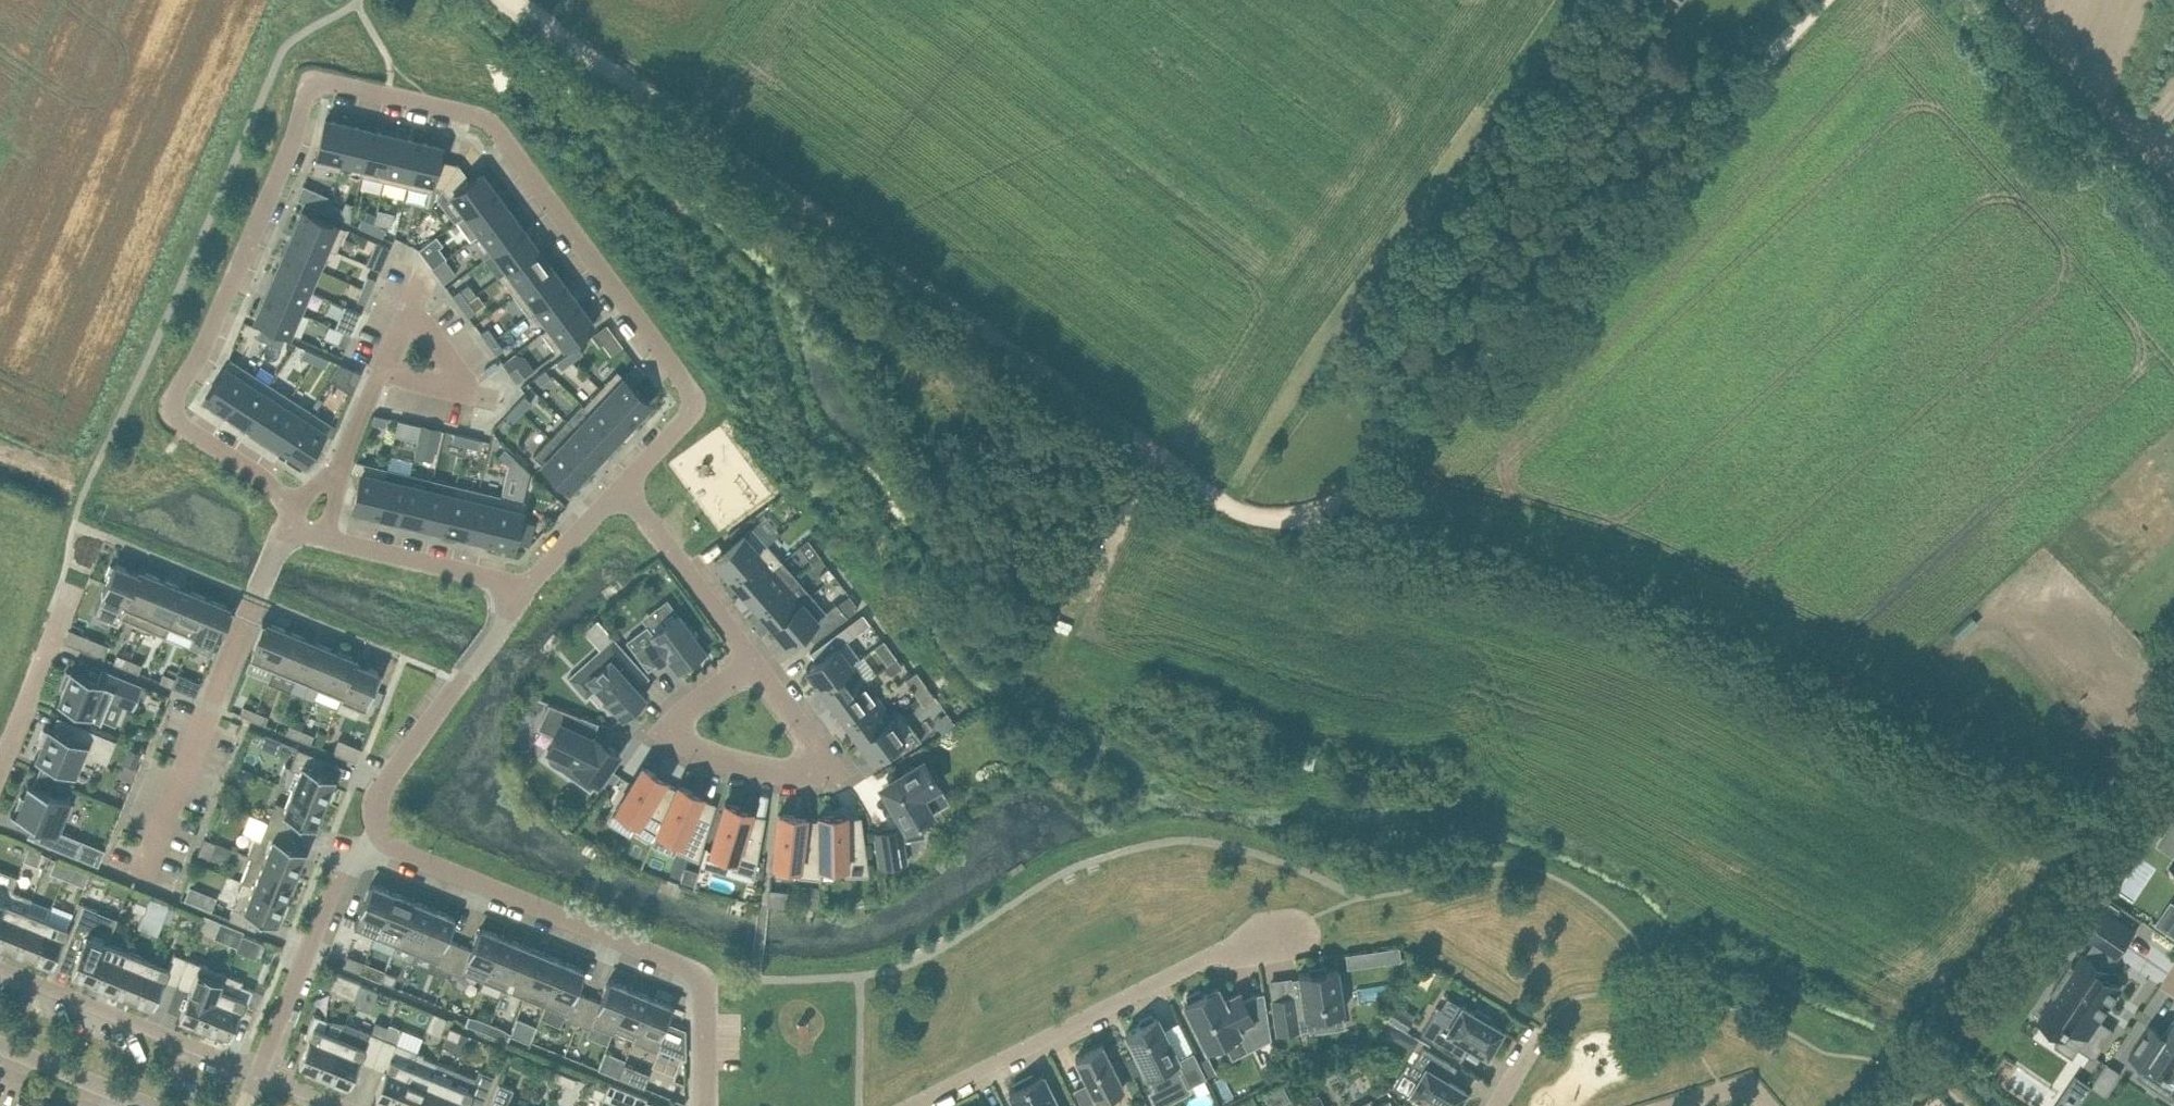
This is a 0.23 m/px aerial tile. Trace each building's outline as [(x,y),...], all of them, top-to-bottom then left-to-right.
[(342,159),(350,124),(326,119),(315,164),(340,169),(342,159)] [(363,164),(371,130),(350,124),(342,159),(363,164)] [(384,180),(395,135),(371,130),(363,164),(361,174),(384,180)] [(407,185),(418,140),(395,135),(384,180),(407,185)] [(418,140),(407,185),(431,191),(428,206),(431,207),(437,198),(443,187),(458,164),(457,163),(439,159),(442,146),(418,140)] [(458,164),(443,187),(452,193),(471,179),(460,164),(458,164)] [(452,193),(467,213),(496,192),(481,172),(471,179),(452,193)] [(317,191),(311,205),(326,212),(330,204),(333,197),(317,191)] [(467,213),(481,232),(510,210),(496,192),(467,213)] [(330,204),(326,212),(339,217),(342,210),(330,204)] [(304,209),(294,233),(326,247),(336,251),(346,228),(304,209)] [(367,210),(364,217),(374,221),(376,214),(368,210),(367,210)] [(481,232),(495,250),(524,229),(510,210),(481,232)] [(362,217),(359,225),(371,230),(374,222),(364,217),(362,217)] [(374,222),(371,230),(383,236),(387,227),(374,222)] [(524,229),(495,250),(508,268),(500,275),(500,276),(538,248),(524,229)] [(317,268),(326,247),(294,233),(285,254),(317,268)] [(418,248),(425,257),(439,247),(433,238),(418,248)] [(377,240),(367,263),(380,269),(386,257),(391,246),(377,240)] [(538,248),(500,276),(514,294),(552,266),(538,248)] [(308,290),(317,268),(285,254),(275,276),(308,290)] [(446,258),(433,267),(445,282),(457,272),(446,258)] [(552,266),(514,294),(528,313),(565,285),(552,266)] [(371,290),(376,278),(368,275),(362,287),(371,290)] [(298,311),(308,290),(275,276),(266,297),(298,311)] [(528,313),(529,314),(537,307),(550,325),(542,331),(542,332),(579,304),(565,285),(528,313)] [(366,303),(371,290),(362,287),(357,299),(366,303)] [(468,299),(460,289),(453,294),(460,305),(468,299)] [(289,333),(298,311),(266,297),(256,318),(289,333)] [(476,310),(468,299),(460,305),(468,316),(476,310)] [(579,304),(542,332),(557,351),(594,324),(579,304)] [(352,334),(362,312),(346,305),(336,326),(344,330),(352,334)] [(496,337),(488,326),(481,332),(488,342),(496,337)] [(269,342),(273,333),(261,328),(257,336),(269,342)] [(347,346),(352,334),(344,330),(338,342),(347,346)] [(281,347),(285,339),(273,333),(269,342),(281,347)] [(504,348),(496,337),(488,342),(496,353),(504,348)] [(578,345),(567,352),(573,360),(583,352),(578,345)] [(313,361),(317,353),(305,347),(301,356),(313,361)] [(573,360),(567,352),(557,360),(562,368),(573,360)] [(329,358),(317,353),(313,361),(325,366),(329,358)] [(226,410),(251,371),(231,357),(206,396),(226,410)] [(509,370),(517,381),(525,376),(517,365),(509,370)] [(362,372),(353,368),(348,381),(356,385),(362,372)] [(540,384),(551,376),(546,368),(535,376),(540,384)] [(617,369),(600,387),(634,419),(651,401),(617,369)] [(246,422),(271,383),(251,371),(226,410),(246,422)] [(266,435),(291,396),(271,383),(246,422),(266,435)] [(600,387),(584,404),(618,436),(634,419),(600,387)] [(525,395),(516,404),(523,410),(532,401),(525,395)] [(286,448),(311,409),(291,396),(266,435),(286,448)] [(583,403),(567,419),(576,429),(602,453),(618,436),(584,404),(583,403)] [(523,410),(516,404),(507,414),(514,420),(523,410)] [(331,422),(311,409),(286,448),(306,461),(331,422)] [(374,413),(372,422),(385,425),(388,416),(374,413)] [(567,419),(551,436),(560,445),(586,470),(602,453),(576,429),(567,419)] [(418,439),(421,424),(404,420),(400,435),(418,439)] [(465,444),(467,435),(454,432),(452,441),(465,444)] [(478,447),(480,438),(467,435),(465,444),(478,447)] [(551,436),(534,454),(543,463),(569,488),(586,470),(560,445),(551,436)] [(505,447),(499,454),(509,463),(515,456),(505,447)] [(501,494),(490,539),(514,545),(515,541),(527,543),(530,530),(532,522),(521,519),(525,500),(518,498),(526,466),(515,456),(509,463),(501,494)] [(357,460),(352,471),(355,472),(355,471),(361,472),(353,506),(377,512),(388,467),(357,460)] [(388,467),(377,512),(400,518),(410,472),(388,467)] [(410,472),(400,518),(422,523),(431,488),(433,478),(410,472)] [(431,488),(422,523),(445,528),(456,483),(433,478),(431,488)] [(456,483),(445,528),(468,534),(478,489),(456,483)] [(478,489),(468,534),(490,539),(501,494),(478,489)] [(714,559),(729,576),(768,543),(752,526),(714,559)] [(729,576),(744,594),(783,561),(768,543),(729,576)] [(812,546),(803,553),(810,563),(819,555),(812,546)] [(92,609),(118,621),(120,617),(140,569),(139,568),(137,572),(116,563),(116,562),(115,561),(113,566),(110,565),(92,609)] [(783,561),(744,594),(759,610),(798,577),(783,561)] [(828,567),(820,574),(825,580),(833,573),(828,567)] [(163,578),(140,569),(120,617),(143,626),(163,578)] [(798,577),(759,610),(774,627),(812,594),(798,577)] [(143,626),(166,636),(172,623),(186,588),(163,578),(143,626)] [(186,588),(172,623),(194,632),(209,597),(186,588)] [(812,594),(774,627),(789,644),(805,630),(815,640),(848,615),(836,601),(826,609),(812,594)] [(235,608),(209,597),(194,632),(189,645),(213,655),(218,643),(219,643),(219,642),(218,642),(232,608),(234,609),(235,608)] [(647,624),(626,640),(648,669),(661,660),(657,654),(664,649),(678,669),(689,660),(693,665),(707,654),(708,655),(709,654),(678,612),(677,612),(677,613),(653,631),(647,624)] [(288,629),(263,619),(262,620),(264,621),(249,656),(273,666),(288,629)] [(69,628),(64,641),(87,651),(92,637),(69,628)] [(288,629),(273,666),(296,675),(311,639),(288,629)] [(607,642),(569,676),(587,697),(597,688),(623,715),(627,711),(631,715),(644,703),(641,699),(645,695),(620,668),(632,657),(617,641),(613,636),(608,641),(607,642)] [(847,638),(806,668),(820,687),(849,666),(861,657),(847,638)] [(296,675),(320,685),(334,648),(311,639),(296,675)] [(340,697),(341,697),(357,658),(334,648),(320,685),(341,694),(340,697)] [(126,667),(130,659),(117,654),(114,662),(126,667)] [(357,658),(341,697),(365,707),(369,699),(374,687),(374,686),(377,687),(382,676),(379,675),(381,670),(379,670),(357,661),(358,658),(357,658)] [(142,663),(130,659),(126,667),(138,671),(142,663)] [(133,709),(143,684),(101,666),(96,678),(71,668),(70,669),(71,669),(70,672),(66,670),(60,686),(64,688),(59,700),(58,700),(57,701),(67,705),(65,709),(81,715),(83,711),(101,719),(109,699),(133,709)] [(820,687),(833,704),(861,683),(849,666),(820,687)] [(164,672),(160,680),(172,685),(176,677),(164,672)] [(189,692),(194,679),(177,673),(176,677),(172,685),(189,692)] [(833,704),(846,722),(874,701),(861,683),(833,704)] [(374,687),(369,699),(377,703),(382,690),(374,687)] [(526,694),(522,703),(541,711),(545,702),(526,694)] [(846,722),(859,739),(887,718),(874,701),(846,722)] [(574,763),(599,781),(620,752),(595,734),(593,736),(574,727),(578,715),(580,716),(581,715),(548,702),(548,703),(550,704),(540,727),(556,734),(550,749),(575,762),(574,763)] [(253,718),(256,710),(244,705),(240,713),(253,718)] [(268,715),(256,710),(253,718),(265,723),(268,715)] [(859,739),(873,758),(910,731),(896,711),(887,718),(859,739)] [(45,728),(43,727),(37,743),(38,743),(39,742),(41,743),(36,757),(35,756),(35,757),(77,775),(77,773),(76,773),(83,757),(92,761),(94,757),(107,763),(116,739),(80,724),(75,736),(48,725),(47,727),(48,727),(47,730),(44,729),(45,728)] [(286,732),(298,736),(301,729),(289,724),(286,732)] [(313,734),(301,729),(298,736),(310,741),(313,734)] [(281,751),(284,740),(263,733),(259,744),(281,751)] [(361,748),(339,739),(333,751),(356,761),(361,748)] [(332,787),(337,777),(320,770),(325,758),(298,747),(290,766),(284,764),(276,783),(292,789),(326,802),(328,798),(331,800),(336,788),(332,787)] [(923,761),(882,785),(906,825),(901,828),(901,827),(874,831),(880,866),(907,862),(903,839),(924,836),(923,834),(920,835),(918,824),(916,820),(931,811),(921,794),(937,784),(923,761)] [(643,765),(616,808),(638,821),(632,831),(653,843),(659,830),(676,787),(662,781),(661,782),(654,777),(656,773),(643,765)] [(83,840),(58,831),(71,801),(28,783),(27,785),(29,785),(24,797),(20,795),(13,813),(11,812),(10,813),(39,826),(34,837),(28,834),(27,836),(76,857),(83,840)] [(678,783),(659,830),(680,840),(676,850),(698,860),(716,802),(699,797),(699,798),(690,795),(693,790),(678,783)] [(277,802),(270,821),(295,831),(300,820),(316,826),(326,802),(292,789),(286,805),(277,802)] [(710,850),(706,866),(729,873),(731,868),(755,875),(766,816),(751,813),(748,813),(748,814),(739,811),(740,806),(725,801),(710,850)] [(221,802),(216,815),(224,818),(229,805),(221,802)] [(779,812),(773,862),(798,865),(797,876),(822,879),(821,865),(819,818),(803,819),(803,820),(794,819),(795,814),(779,812)] [(819,818),(821,865),(845,864),(845,875),(870,875),(862,815),(844,818),(844,819),(835,819),(835,814),(819,814),(819,818)] [(251,857),(297,875),(307,849),(291,843),(295,831),(270,821),(262,840),(255,837),(248,854),(252,856),(251,857)] [(217,841),(205,837),(198,853),(210,857),(217,841)] [(36,860),(40,851),(29,847),(25,855),(36,860)] [(251,857),(242,880),(244,880),(287,898),(297,875),(251,857)] [(62,879),(66,870),(55,866),(52,875),(62,879)] [(685,872),(682,881),(695,885),(699,872),(692,869),(685,872)] [(77,875),(66,870),(62,879),(73,883),(77,875)] [(285,914),(290,903),(286,901),(287,898),(244,880),(229,918),(256,929),(261,917),(277,923),(281,913),(285,914)] [(375,932),(392,891),(371,882),(354,924),(375,932)] [(11,950),(27,909),(32,897),(12,889),(13,887),(8,885),(8,887),(0,905),(0,945),(11,950)] [(414,897),(413,897),(412,899),(392,891),(375,932),(396,941),(414,897)] [(414,897),(396,941),(417,949),(434,905),(433,907),(413,899),(414,897)] [(143,912),(147,903),(136,899),(133,908),(143,912)] [(2156,921),(2172,931),(2173,928),(2173,900),(2172,899),(2156,921)] [(157,908),(147,903),(143,912),(154,917),(157,908)] [(118,918),(84,904),(69,941),(82,946),(70,974),(91,982),(107,942),(118,918)] [(435,905),(434,905),(417,949),(437,958),(435,964),(448,969),(459,943),(447,938),(456,917),(434,908),(435,905)] [(2106,972),(2135,930),(2102,907),(2082,936),(2092,943),(2076,967),(2071,963),(2051,993),(2056,997),(2040,1021),(2063,1036),(2070,1025),(2086,1036),(2078,1047),(2095,1058),(2115,1028),(2098,1017),(2122,982),(2106,972)] [(11,950),(31,958),(47,918),(27,909),(11,950)] [(47,918),(31,958),(52,966),(68,926),(47,918)] [(503,933),(502,935),(480,926),(471,948),(459,943),(448,969),(462,975),(464,968),(485,977),(503,933)] [(256,955),(262,941),(254,938),(242,933),(236,947),(256,955)] [(504,933),(503,933),(485,977),(506,985),(523,944),(503,936),(504,933)] [(91,982),(111,990),(128,950),(107,942),(91,982)] [(543,952),(523,944),(506,985),(526,994),(543,952)] [(1399,946),(1385,948),(1387,962),(1401,960),(1399,946)] [(111,990),(132,999),(148,959),(128,950),(111,990)] [(164,979),(176,984),(187,957),(174,952),(168,967),(148,959),(132,999),(153,1007),(164,979)] [(564,960),(543,952),(526,994),(547,1002),(564,960)] [(360,972),(364,962),(365,961),(348,954),(344,965),(360,972)] [(178,1017),(204,1028),(220,988),(226,973),(222,971),(221,973),(208,971),(209,966),(187,957),(176,984),(189,990),(178,1017)] [(578,1022),(588,995),(576,990),(585,969),(564,960),(547,1002),(567,1010),(564,1016),(578,1022)] [(377,967),(364,962),(360,972),(381,980),(385,970),(377,967)] [(1272,998),(1277,1032),(1299,1029),(1297,1016),(1344,1009),(1343,1003),(1346,1003),(1344,990),(1341,990),(1337,967),(1327,968),(1326,963),(1308,966),(1309,971),(1299,973),(1302,994),(1272,998)] [(385,970),(381,980),(393,985),(397,976),(385,970)] [(331,987),(354,996),(360,981),(337,971),(331,987)] [(614,1029),(632,985),(631,988),(609,979),(600,1000),(588,995),(578,1022),(591,1027),(593,1021),(614,1029)] [(220,988),(204,1028),(223,1036),(224,1034),(228,1036),(229,1034),(231,1034),(241,1011),(245,1012),(254,989),(241,983),(234,993),(220,988)] [(633,986),(632,985),(614,1029),(635,1038),(652,996),(632,988),(633,986)] [(1209,996),(1207,991),(1202,994),(1200,989),(1186,996),(1189,1000),(1184,1002),(1207,1048),(1239,1032),(1248,1050),(1271,1038),(1264,992),(1258,992),(1244,999),(1240,992),(1224,999),(1219,990),(1209,996)] [(673,1005),(652,996),(635,1038),(656,1046),(673,1005)] [(1453,1015),(1438,1006),(1421,1033),(1455,1053),(1463,1040),(1487,1054),(1502,1029),(1489,1021),(1492,1017),(1477,1008),(1475,1012),(1460,1003),(1453,1015)] [(1396,1006),(1388,1018),(1407,1030),(1414,1017),(1396,1006)] [(440,1034),(447,1017),(433,1012),(427,1028),(440,1034)] [(303,1068),(323,1076),(339,1036),(326,1030),(327,1018),(314,1013),(305,1037),(309,1038),(299,1062),(301,1063),(300,1065),(304,1067),(303,1068)] [(1126,1032),(1147,1075),(1148,1075),(1156,1090),(1182,1077),(1187,1086),(1207,1076),(1193,1050),(1178,1058),(1157,1016),(1154,1018),(1152,1014),(1139,1020),(1141,1024),(1126,1032)] [(518,1016),(512,1033),(531,1041),(538,1024),(518,1016)] [(2164,1035),(2158,1031),(2159,1030),(2148,1023),(2128,1052),(2145,1062),(2149,1057),(2173,1074),(2173,1020),(2164,1035)] [(458,1040),(461,1031),(450,1026),(447,1035),(458,1040)] [(1398,1027),(1392,1037),(1413,1050),(1419,1040),(1398,1027)] [(360,1059),(373,1064),(384,1037),(363,1028),(353,1042),(339,1036),(323,1076),(349,1087),(360,1059)] [(374,1097),(395,1105),(411,1065),(412,1065),(417,1051),(384,1037),(373,1064),(385,1069),(374,1097)] [(1083,1105),(1101,1105),(1098,1099),(1124,1086),(1103,1044),(1075,1057),(1088,1083),(1075,1090),(1083,1105)] [(1393,1086),(1408,1095),(1410,1091),(1435,1105),(1456,1105),(1466,1090),(1442,1076),(1450,1062),(1423,1046),(1408,1072),(1403,1069),(1393,1086)] [(432,1073),(436,1062),(423,1056),(424,1053),(417,1051),(412,1065),(411,1065),(395,1105),(396,1105),(418,1105),(432,1073)] [(618,1076),(644,1087),(650,1072),(624,1062),(618,1076)] [(2109,1064),(2093,1087),(2107,1097),(2123,1073),(2109,1064)] [(442,1105),(466,1105),(468,1102),(476,1105),(481,1105),(486,1096),(494,1074),(480,1069),(477,1077),(457,1068),(452,1082),(442,1105)] [(562,1082),(566,1073),(555,1069),(552,1078),(562,1082)] [(452,1082),(432,1073),(418,1105),(442,1105),(452,1082)] [(576,1077),(566,1073),(562,1082),(573,1086),(576,1077)] [(1057,1102),(1058,1102),(1057,1100),(1056,1101),(1052,1093),(1054,1092),(1053,1091),(1051,1091),(1043,1074),(1035,1078),(1033,1073),(1015,1082),(1017,1087),(1009,1091),(1017,1105),(1059,1105),(1057,1102)] [(507,1105),(514,1088),(499,1083),(490,1105),(511,1105),(507,1105)] [(609,1100),(623,1105),(644,1105),(648,1098),(615,1085),(609,1100)] [(594,1086),(591,1094),(602,1098),(605,1090),(594,1086)] [(2079,1103),(2064,1093),(2055,1105),(2078,1105),(2079,1103)] [(1319,1094),(1305,1101),(1308,1105),(1325,1105),(1319,1094)] [(43,1105),(19,1096),(15,1105),(43,1105)]
